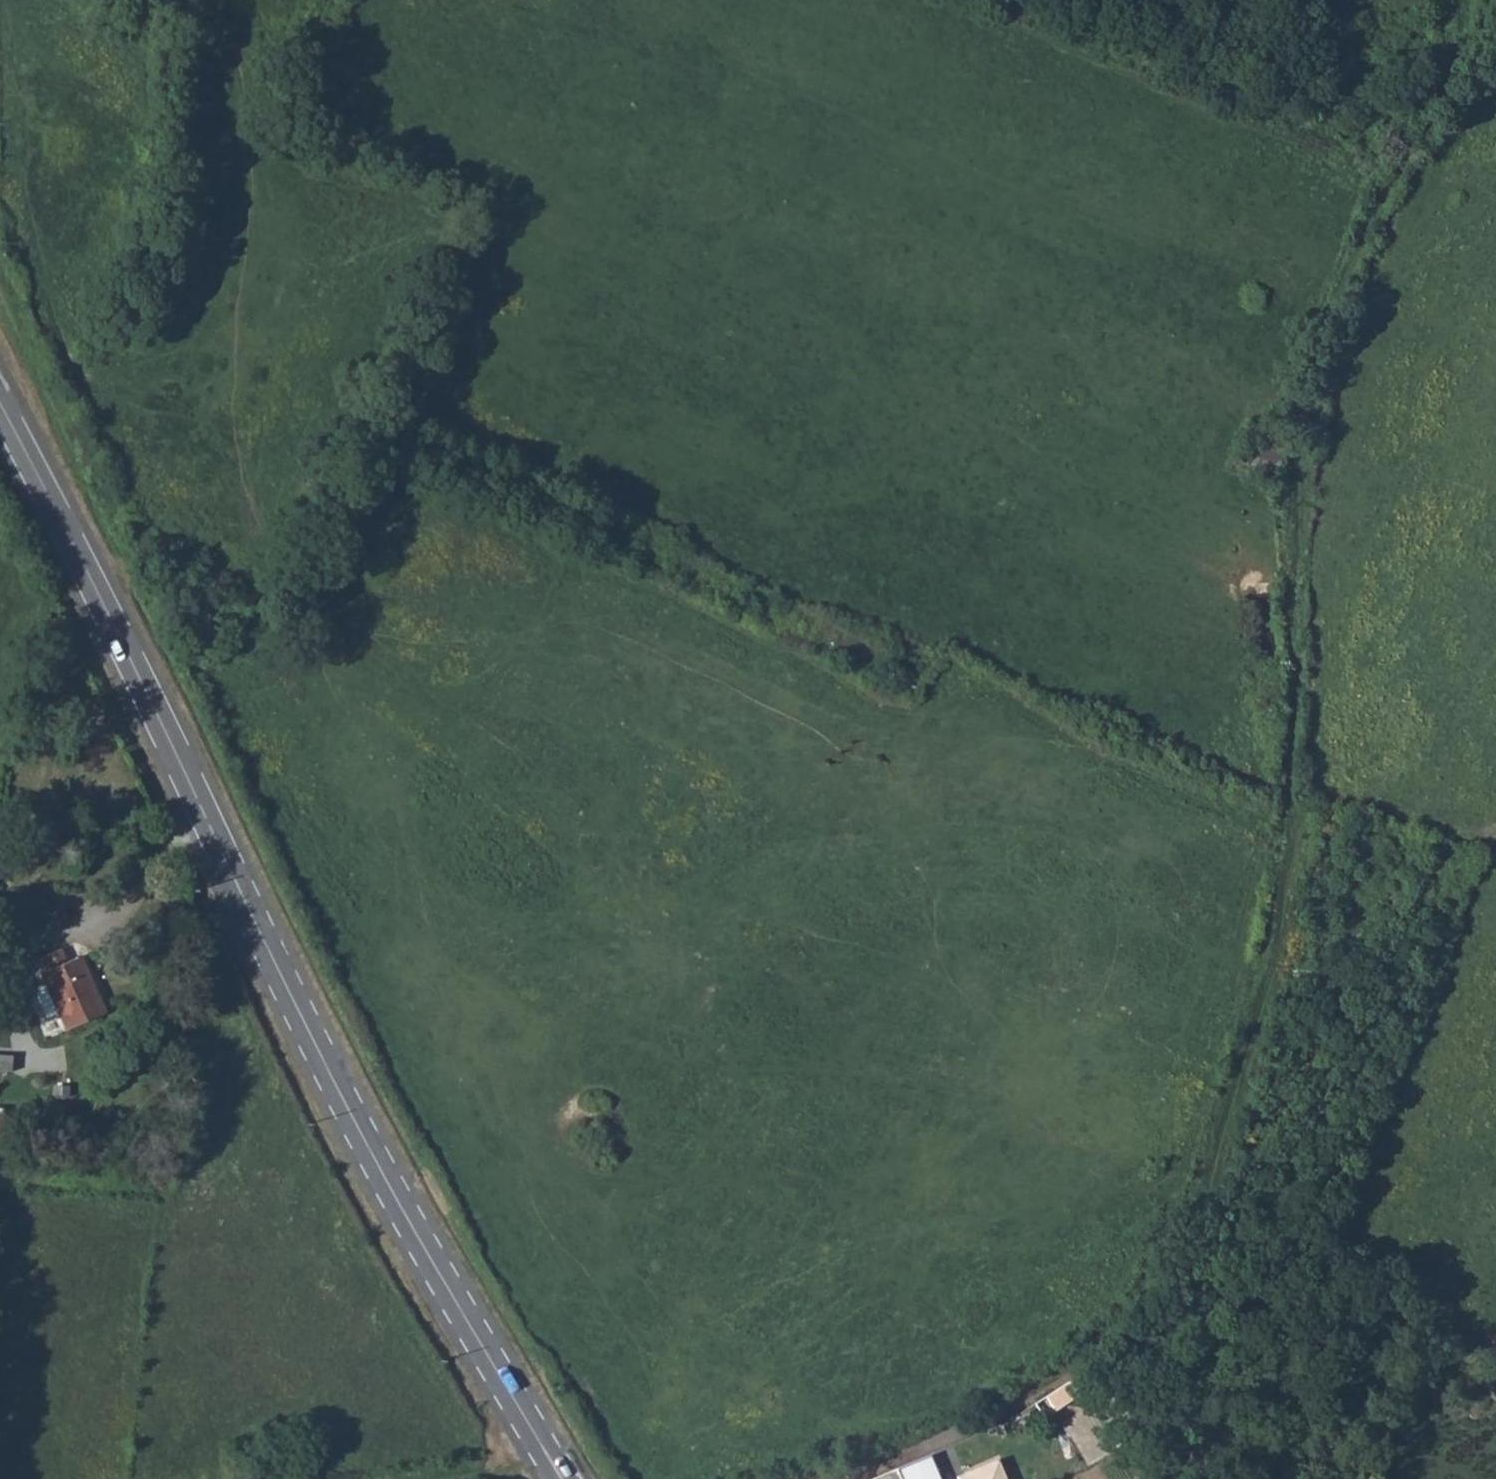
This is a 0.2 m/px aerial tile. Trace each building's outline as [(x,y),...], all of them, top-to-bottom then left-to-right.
[(1265,430),(1259,445),(1281,455),(1288,440),(1265,430)] [(61,949),(35,960),(47,988),(35,994),(46,1019),(59,1014),(66,1030),(105,1014),(80,957),(67,963),(61,949)] [(11,1072),(12,1057),(0,1056),(0,1071),(11,1072)] [(896,1470),(900,1478),(940,1478),(931,1456),(896,1470)] [(998,1461),(958,1477),(958,1478),(1005,1478),(998,1461)]
